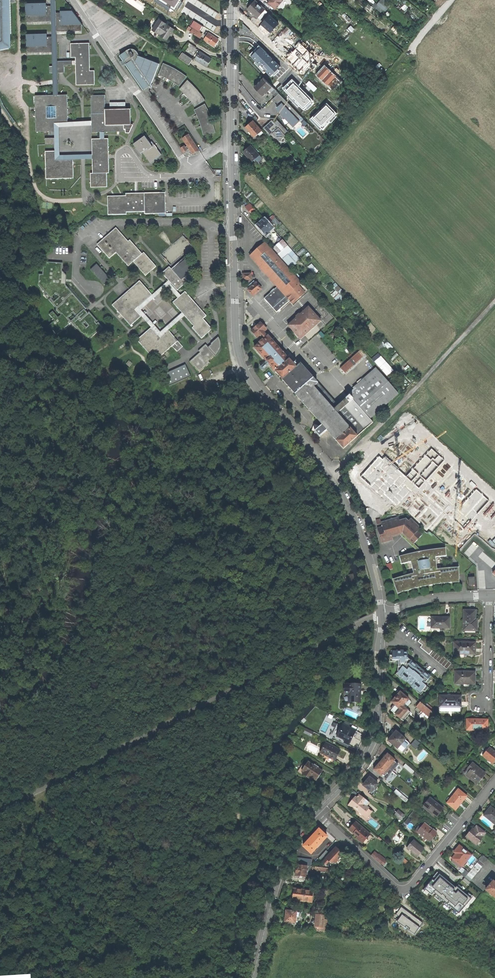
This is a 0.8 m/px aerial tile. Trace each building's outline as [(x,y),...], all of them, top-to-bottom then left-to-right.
[(9,45),(8,0),(0,0),(0,47),(9,45)] [(92,178),(92,182),(90,182),(90,186),(106,186),(106,173),(108,173),(108,158),(105,158),(105,156),(105,154),(108,154),(108,138),(91,138),(91,152),(94,152),(94,154),(59,155),(58,126),(91,125),(91,132),(123,131),(123,128),(125,128),(125,133),(128,132),(130,129),(133,124),(130,124),(130,108),(104,108),(104,94),(90,95),(91,120),(68,122),(67,95),(58,95),(56,72),(63,72),(63,64),(74,64),(75,84),(94,84),(94,70),(89,70),(88,42),(69,43),(70,57),(74,57),(74,60),(56,61),(55,31),(81,30),(81,24),(74,14),(65,14),(65,12),(55,12),(54,0),(50,0),(50,6),(33,6),(33,5),(25,5),(25,22),(51,21),(51,36),(34,36),(34,35),(26,35),(26,52),(52,52),(52,66),(49,66),(49,72),(52,72),(53,95),(35,96),(36,132),(55,132),(55,151),(46,151),(46,179),(74,178),(73,159),(92,158),(92,172),(90,172),(90,178),(92,178)] [(175,9),(181,0),(154,0),(158,2),(159,1),(175,9)] [(267,11),(255,0),(254,0),(250,5),(247,8),(260,20),(267,11)] [(269,3),(276,9),(284,0),(271,0),(269,3)] [(382,13),(389,5),(384,0),(381,0),(375,7),(382,13)] [(279,25),(282,21),(273,13),(269,16),(279,25)] [(171,32),(173,28),(159,18),(151,29),(166,39),(171,32)] [(199,37),(202,33),(199,31),(202,26),(193,20),(189,25),(192,27),(192,28),(188,26),(186,29),(199,37)] [(301,38),(282,21),(279,25),(278,26),(296,43),(301,38)] [(343,33),(347,37),(355,29),(351,25),(343,33)] [(203,39),(213,45),(215,42),(217,39),(207,32),(203,39)] [(150,85),(158,63),(137,56),(137,55),(137,52),(135,49),(133,48),(130,48),(127,49),(118,55),(122,60),(123,59),(125,62),(124,63),(142,89),(148,86),(150,85)] [(263,58),(264,57),(256,48),(255,49),(253,49),(251,50),(252,52),(250,54),(247,57),(255,65),(260,60),(263,63),(265,60),(263,58)] [(199,51),(194,58),(205,65),(207,62),(210,58),(199,51)] [(289,51),(283,58),(297,70),(303,63),(289,51)] [(187,64),(191,58),(181,52),(178,57),(187,64)] [(178,85),(185,75),(182,73),(176,69),(170,66),(162,62),(158,74),(164,77),(171,81),(178,85)] [(261,72),(266,76),(271,71),(274,68),(269,63),(261,72)] [(289,89),(271,71),(266,76),(264,78),(273,86),(282,96),(289,89)] [(263,96),(268,91),(273,86),(264,78),(259,83),(254,87),(263,96)] [(194,106),(204,99),(200,94),(197,89),(192,84),(187,79),(178,88),(182,92),(186,96),(190,100),(194,106)] [(283,97),(282,96),(273,86),(268,91),(275,97),(262,109),(266,114),(274,107),(283,98),(283,97)] [(247,109),(252,105),(244,97),(239,101),(247,109)] [(288,104),(283,98),(274,107),(280,113),(288,104)] [(208,132),(214,130),(212,123),(210,116),(208,110),(203,102),(193,109),(196,115),(198,119),(200,125),(202,131),(205,132),(208,131),(208,132)] [(276,142),(288,133),(277,117),(264,126),(276,142)] [(260,134),(263,131),(253,120),(249,123),(246,126),(255,136),(259,132),(260,134)] [(180,147),(183,151),(189,148),(190,147),(192,150),(194,149),(195,151),(199,149),(188,132),(181,137),(185,142),(186,141),(188,144),(185,146),(184,144),(180,147)] [(149,162),(161,154),(151,141),(149,142),(144,135),(133,143),(139,153),(141,151),(149,162)] [(258,160),(262,157),(251,145),(247,148),(244,151),(252,161),(256,158),(258,160)] [(126,214),(126,212),(144,211),(144,214),(165,213),(164,192),(125,193),(125,196),(107,196),(107,203),(110,203),(110,208),(107,208),(107,214),(126,214)] [(250,203),(245,207),(252,214),(257,210),(250,203)] [(269,218),(275,226),(280,222),(274,215),(269,218)] [(268,232),(273,228),(265,219),(261,222),(257,226),(266,236),(269,233),(268,232)] [(134,262),(142,255),(135,246),(130,241),(129,242),(117,228),(97,245),(110,259),(116,253),(128,267),(134,262)] [(292,261),(298,256),(283,239),(273,248),(279,254),(283,250),(292,261)] [(264,298),(277,312),(290,300),(293,304),(309,290),(265,242),(250,256),(277,286),(264,298)] [(144,253),(142,255),(134,262),(146,276),(149,273),(148,271),(151,269),(152,270),(156,267),(144,253)] [(181,281),(185,278),(195,269),(185,258),(171,270),(181,281)] [(63,264),(45,263),(44,276),(40,276),(39,285),(51,299),(49,300),(62,315),(63,315),(67,319),(68,318),(74,313),(77,317),(84,310),(86,309),(66,286),(67,275),(62,271),(63,264)] [(104,285),(110,279),(97,264),(91,269),(104,285)] [(312,264),(309,266),(315,273),(318,271),(312,264)] [(171,284),(177,291),(188,282),(185,278),(181,281),(171,270),(169,267),(162,273),(168,281),(152,295),(140,281),(126,293),(128,295),(125,298),(123,296),(112,305),(131,326),(141,317),(151,328),(137,340),(155,361),(178,341),(168,331),(184,316),(193,327),(192,328),(201,339),(212,329),(203,319),(206,316),(197,305),(195,307),(192,304),(194,302),(185,292),(180,296),(171,285),(171,284)] [(255,293),(261,288),(256,282),(250,287),(255,293)] [(296,317),(287,325),(300,339),(321,320),(308,306),(300,313),(299,313),(296,316),(296,317)] [(88,315),(84,310),(77,317),(81,321),(88,315)] [(262,337),(266,333),(264,331),(267,329),(261,322),(256,327),(252,330),(257,337),(260,335),(262,337)] [(255,348),(296,394),(313,378),(292,354),(288,357),(269,335),(264,339),(263,339),(259,342),(260,343),(255,348)] [(207,360),(220,349),(215,344),(209,349),(205,344),(198,350),(200,351),(189,361),(199,371),(209,362),(207,360)] [(340,368),(345,373),(365,355),(361,349),(340,368)] [(168,386),(190,376),(185,364),(162,374),(168,386)] [(370,418),(398,394),(378,370),(350,395),(370,418)] [(337,404),(313,378),(296,394),(323,424),(321,426),(317,424),(315,431),(315,432),(317,433),(319,436),(327,429),(344,448),(365,429),(341,403),(339,405),(338,403),(337,404)] [(413,544),(422,534),(418,530),(420,528),(411,518),(409,521),(406,519),(399,521),(398,517),(381,522),(382,526),(377,528),(379,535),(381,534),(385,533),(384,529),(389,528),(391,535),(402,532),(406,534),(405,535),(413,544)] [(420,552),(399,557),(401,565),(411,563),(414,574),(393,580),(397,594),(431,586),(460,582),(459,567),(438,569),(436,557),(446,556),(445,549),(420,552)] [(462,631),(477,632),(477,618),(476,618),(476,609),(463,608),(462,631)] [(432,619),(432,629),(449,629),(450,618),(444,618),(440,618),(440,619),(432,619)] [(421,638),(418,642),(423,646),(421,648),(429,656),(435,649),(421,638)] [(476,641),(454,641),(454,654),(476,654),(476,641)] [(409,650),(390,651),(390,662),(399,661),(399,663),(399,667),(404,666),(406,667),(408,665),(407,661),(409,661),(409,650)] [(436,650),(431,656),(450,672),(455,666),(436,650)] [(412,661),(408,665),(416,671),(428,680),(429,679),(431,676),(412,661)] [(404,666),(396,676),(420,694),(426,686),(424,684),(426,683),(428,680),(416,671),(408,665),(406,667),(404,666)] [(454,670),(454,684),(475,685),(476,671),(454,670)] [(348,702),(359,702),(360,693),(360,685),(344,684),(344,694),(348,694),(348,702)] [(429,688),(426,686),(420,694),(421,695),(424,692),(425,693),(429,688)] [(403,722),(408,717),(400,710),(409,700),(400,693),(397,697),(395,699),(393,699),(392,700),(393,702),(392,703),(395,706),(391,711),(403,722)] [(439,694),(439,708),(461,708),(461,695),(439,694)] [(433,713),(420,703),(417,707),(429,718),(433,713)] [(477,720),(467,720),(467,730),(487,731),(487,720),(477,720)] [(337,721),(330,736),(358,749),(362,741),(366,732),(346,722),(345,725),(337,721)] [(314,732),(305,728),(303,732),(311,736),(314,732)] [(398,749),(401,752),(409,744),(405,740),(396,732),(391,738),(388,741),(397,749),(398,749)] [(416,751),(421,745),(415,740),(410,746),(416,751)] [(318,756),(333,763),(336,757),(339,750),(325,743),(318,756)] [(493,765),(494,762),(494,753),(489,748),(482,756),(493,765)] [(384,758),(380,762),(392,772),(398,765),(394,761),(394,760),(387,754),(384,758)] [(319,777),(323,772),(308,762),(306,765),(304,763),(298,772),(310,781),(312,778),(316,781),(319,777)] [(382,776),(386,779),(392,772),(380,762),(376,767),(374,770),(381,776),(382,776)] [(464,774),(477,784),(480,780),(485,774),(473,764),(464,774)] [(414,772),(406,765),(403,768),(411,775),(414,772)] [(368,793),(372,796),(376,791),(374,789),(378,785),(377,784),(377,783),(374,781),(369,778),(365,783),(363,786),(370,791),(368,793)] [(405,802),(408,799),(395,788),(393,791),(405,802)] [(447,803),(456,811),(459,807),(458,806),(461,803),(462,804),(464,801),(467,797),(458,789),(447,803)] [(360,813),(363,815),(365,812),(366,812),(369,809),(369,808),(367,807),(370,803),(360,795),(357,798),(355,797),(352,801),(349,804),(353,807),(356,807),(357,806),(360,809),(359,810),(360,813)] [(443,810),(429,799),(423,806),(432,813),(432,814),(437,818),(440,814),(443,810)] [(490,807),(487,811),(483,816),(494,825),(494,811),(490,807)] [(372,812),(369,809),(366,812),(365,812),(363,815),(367,819),(372,812)] [(405,816),(399,811),(396,815),(401,819),(405,816)] [(350,822),(348,823),(349,824),(346,827),(353,834),(352,835),(358,840),(366,832),(352,819),(350,822)] [(434,831),(426,824),(419,833),(431,843),(434,840),(436,837),(435,836),(437,833),(434,830),(434,831)] [(303,846),(311,853),(316,848),(317,848),(321,844),(321,843),(327,837),(322,832),(324,829),(321,827),(311,838),(303,846)] [(483,837),(485,834),(477,827),(472,832),(471,831),(469,834),(466,837),(476,845),(483,837)] [(420,854),(424,850),(413,841),(406,849),(417,858),(420,854)] [(471,856),(460,846),(456,850),(456,851),(454,853),(450,857),(450,859),(450,860),(450,861),(457,868),(457,869),(459,871),(471,856)] [(336,848),(323,862),(328,868),(332,864),(335,867),(340,861),(339,859),(344,854),(336,848)] [(382,865),(386,860),(376,851),(371,857),(382,865)] [(483,855),(465,878),(470,882),(488,860),(483,855)] [(307,866),(310,866),(311,859),(295,857),(294,864),(296,865),(307,866)] [(295,876),(310,877),(310,875),(307,875),(308,870),(306,869),(307,866),(296,865),(296,870),(295,876)] [(470,900),(438,874),(425,890),(457,916),(470,900)] [(328,886),(336,887),(336,880),(329,879),(328,886)] [(493,881),(486,891),(494,898),(494,883),(493,881)] [(292,900),(311,902),(312,891),(304,890),(304,887),(294,886),(293,892),(292,900)] [(398,921),(405,926),(406,924),(411,927),(409,930),(415,935),(424,922),(402,907),(397,914),(400,917),(398,921)] [(289,924),(293,925),(293,923),(295,923),(295,917),(298,917),(299,912),(286,911),(285,916),(285,921),(289,922),(289,924)] [(315,931),(329,933),(330,928),(323,928),(324,915),(316,914),(315,931)]
